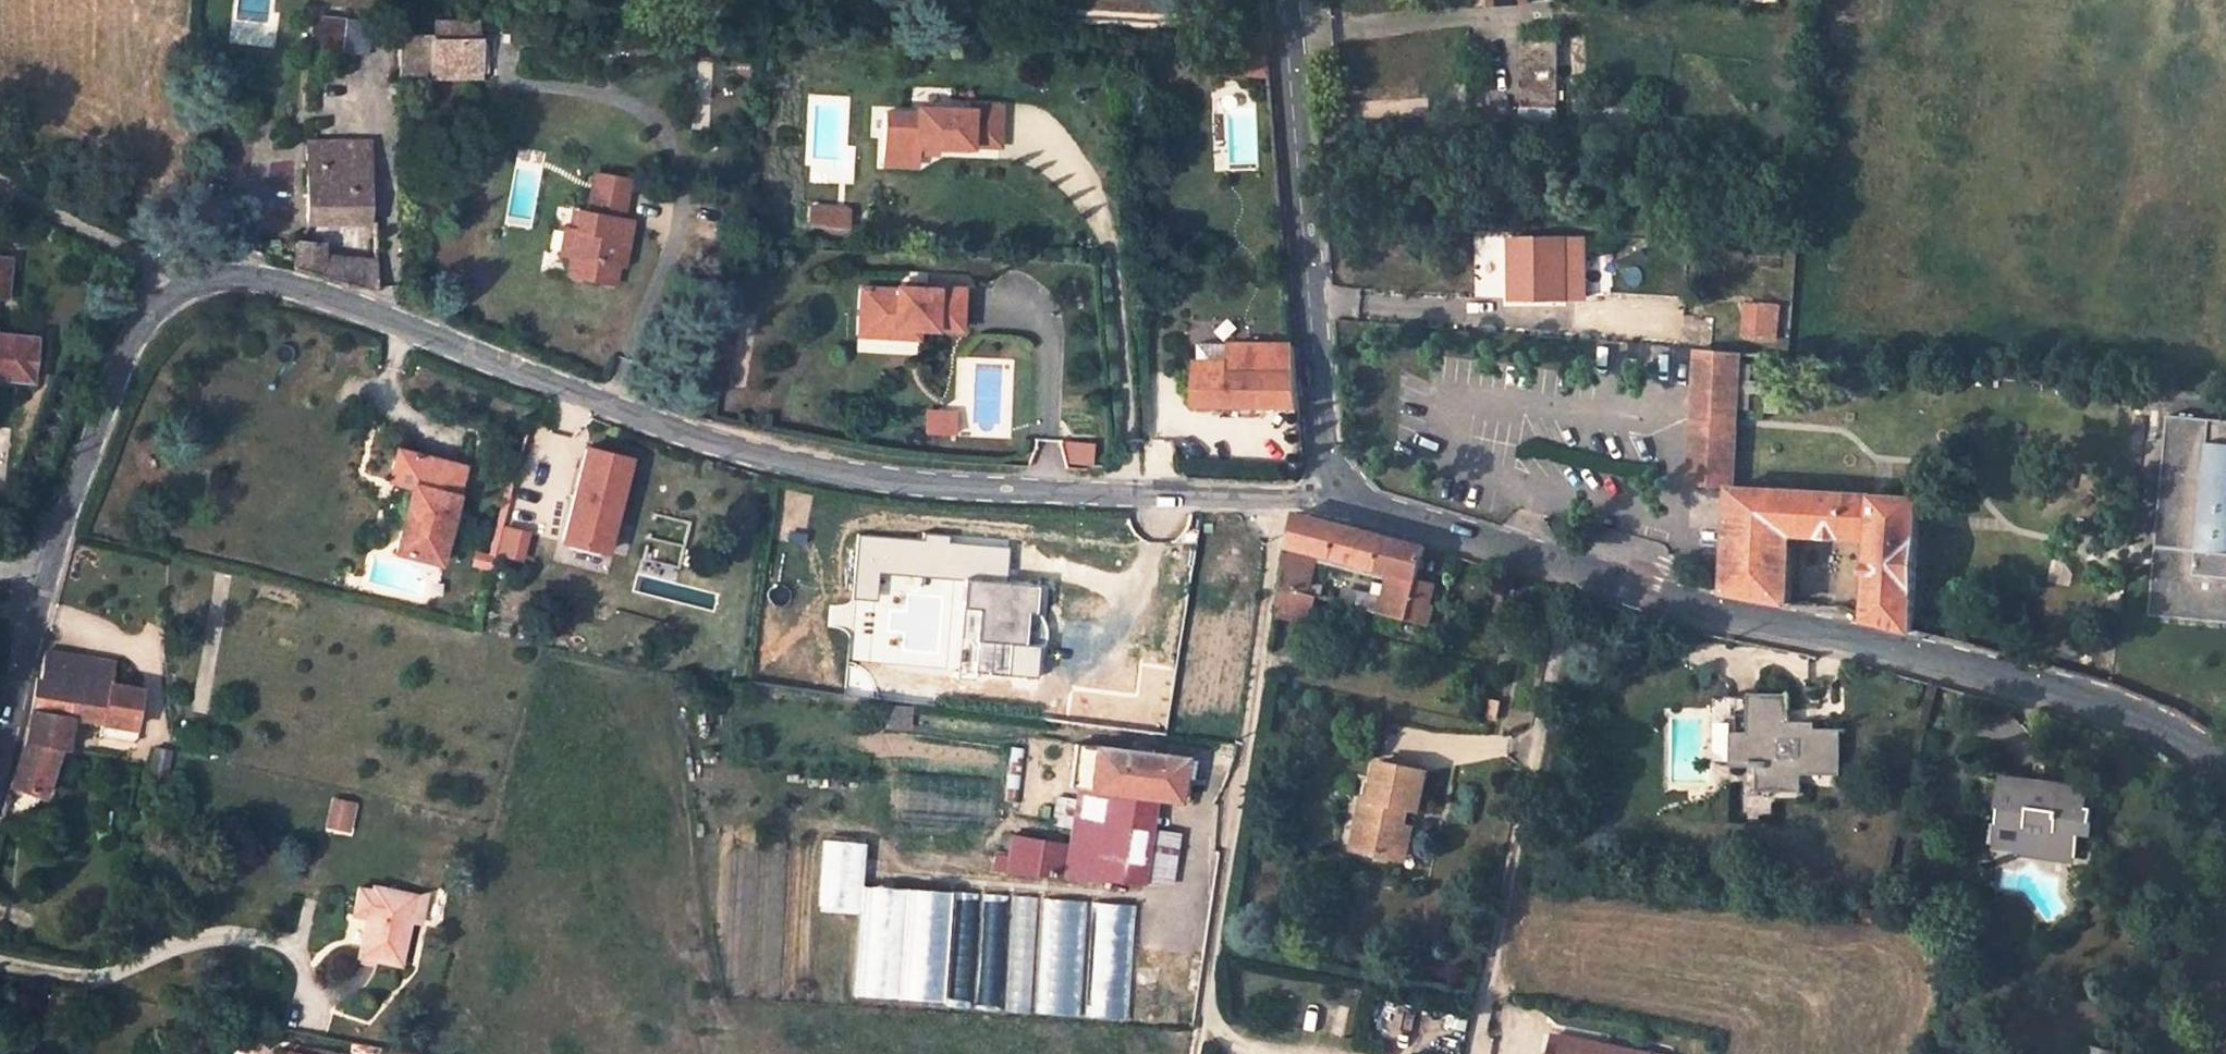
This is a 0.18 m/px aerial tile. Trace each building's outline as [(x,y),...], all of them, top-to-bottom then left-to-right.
[(344,20),(313,16),(310,49),(340,52),(344,20)] [(476,41),(477,20),(436,21),(436,37),(401,37),(400,72),(429,72),(429,75),(480,75),(480,41),(476,41)] [(1580,109),(1580,36),(1556,36),(1528,35),(1527,115),(1564,115),(1580,116),(1580,109)] [(1244,72),(1270,74),(1269,54),(1248,53),(1243,53),(1244,72)] [(1487,60),(1472,60),(1471,88),(1488,88),(1487,60)] [(1000,145),(1002,105),(972,104),(972,109),(918,107),(918,113),(886,112),(884,156),(917,158),(917,152),(918,144),(937,145),(971,146),(971,144),(1000,145)] [(369,142),(308,142),(308,221),(368,221),(369,142)] [(937,153),(937,145),(918,144),(917,152),(937,153)] [(917,166),(917,158),(884,156),(884,164),(917,166)] [(610,201),(624,204),(628,180),(594,174),(587,214),(579,213),(576,232),(565,230),(561,256),(607,264),(619,266),(623,267),(632,216),(622,214),(608,212),(610,201)] [(622,214),(624,204),(610,201),(608,212),(622,214)] [(830,204),(811,203),(810,219),(829,221),(830,204)] [(847,205),(830,204),(829,221),(846,221),(847,205)] [(1565,240),(1511,241),(1510,300),(1567,300),(1565,240)] [(1567,300),(1584,300),(1582,241),(1565,240),(1567,300)] [(354,284),(357,260),(322,256),(322,245),(299,243),(295,268),(332,278),(354,284)] [(10,298),(14,256),(0,255),(0,297),(10,298)] [(376,262),(357,260),(354,284),(357,285),(376,291),(376,262)] [(615,285),(619,266),(607,264),(604,283),(615,285)] [(959,330),(962,287),(935,285),(935,287),(896,286),(896,289),(861,287),(858,335),(894,337),(894,327),(917,328),(934,329),(934,328),(959,330)] [(1778,307),(1745,303),(1742,339),(1775,342),(1778,307)] [(917,328),(894,327),(894,337),(917,338),(917,328)] [(0,335),(0,379),(33,382),(37,338),(0,335)] [(1199,342),(1198,361),(1216,361),(1216,343),(1199,342)] [(1298,405),(1293,344),(1231,343),(1231,361),(1216,361),(1198,361),(1198,404),(1298,405)] [(1739,354),(1698,351),(1691,487),(1730,490),(1739,354)] [(925,429),(927,408),(918,406),(915,428),(925,429)] [(942,431),(945,409),(927,408),(925,429),(942,431)] [(2168,418),(2166,442),(2171,443),(2161,554),(2180,556),(2179,578),(2164,577),(2160,579),(2158,581),(2157,583),(2150,618),(2225,625),(2225,423),(2168,418)] [(1079,461),(1081,443),(1066,442),(1072,460),(1079,461)] [(1092,462),(1093,444),(1081,443),(1079,461),(1092,462)] [(562,538),(607,548),(614,519),(606,517),(622,455),(587,446),(562,538)] [(410,490),(395,554),(439,565),(460,470),(395,455),(389,485),(410,490)] [(614,519),(630,457),(622,455),(606,517),(614,519)] [(1919,500),(1730,490),(1728,530),(1724,582),(1724,593),(1786,606),(1792,528),(1872,533),(1867,618),(1910,629),(1919,500)] [(1298,515),(1283,590),(1314,599),(1317,586),(1310,585),(1315,562),(1316,555),(1390,573),(1417,579),(1425,547),(1374,534),(1298,515)] [(1315,562),(1389,581),(1390,573),(1316,555),(1315,562)] [(1347,592),(1343,605),(1407,621),(1414,593),(1417,579),(1390,573),(1389,581),(1384,601),(1347,592)] [(1033,608),(1035,585),(965,579),(964,602),(964,608),(968,609),(968,618),(971,627),(974,635),(977,640),(976,650),(974,672),(1040,678),(1041,651),(1042,645),(1022,643),(1025,614),(1033,614),(1033,608)] [(1283,590),(1279,609),(1316,618),(1321,600),(1314,599),(1283,590)] [(1407,621),(1424,625),(1431,597),(1414,593),(1407,621)] [(964,608),(964,602),(962,605),(960,609),(960,616),(962,625),(965,633),(970,642),(976,650),(977,640),(974,635),(971,627),(968,618),(968,609),(964,608)] [(1042,645),(1041,651),(1044,646),(1045,640),(1046,632),(1044,622),(1040,616),(1033,608),(1033,614),(1025,614),(1022,643),(1042,645)] [(111,664),(44,653),(40,680),(38,679),(32,710),(72,718),(102,723),(133,729),(140,689),(107,684),(111,664)] [(1789,702),(1760,701),(1758,738),(1741,738),(1740,764),(1760,765),(1759,789),(1800,790),(1800,770),(1840,771),(1840,731),(1788,730),(1789,702)] [(66,748),(72,718),(32,710),(26,741),(66,748)] [(102,723),(100,737),(131,742),(133,729),(102,723)] [(13,785),(43,794),(53,762),(67,767),(72,750),(66,748),(26,741),(17,770),(13,785)] [(1089,746),(1083,787),(1109,791),(1114,750),(1089,746)] [(155,748),(143,805),(161,806),(172,751),(155,748)] [(1114,750),(1109,791),(1083,787),(1078,787),(1078,792),(1074,816),(1144,826),(1149,797),(1177,801),(1183,759),(1145,755),(1146,750),(1138,749),(1137,754),(1114,750)] [(1425,773),(1427,768),(1376,756),(1374,763),(1425,773)] [(1177,801),(1188,803),(1194,761),(1183,759),(1177,801)] [(1359,799),(1348,850),(1398,860),(1404,832),(1409,812),(1417,813),(1425,773),(1374,763),(1367,800),(1359,799)] [(2042,787),(2045,766),(2035,765),(2031,786),(2042,787)] [(2031,786),(2003,781),(1997,825),(2024,830),(2020,853),(2074,862),(2079,829),(2088,830),(2092,810),(2082,808),(2085,793),(2042,787),(2031,786)] [(1144,882),(1151,830),(1144,829),(1144,826),(1074,816),(1078,792),(1063,790),(1059,818),(1075,821),(1073,838),(1015,830),(1010,864),(1144,882)] [(352,831),(354,799),(327,797),(325,829),(352,831)] [(1993,849),(2020,853),(2024,830),(1997,825),(1993,849)] [(1173,886),(1180,835),(1151,830),(1144,882),(1173,886)] [(1398,860),(1405,862),(1412,834),(1404,832),(1398,860)] [(945,887),(859,883),(861,839),(819,837),(816,906),(858,908),(854,996),(940,1000),(945,887)] [(367,918),(358,957),(401,965),(410,920),(402,918),(404,912),(411,913),(415,896),(372,888),(371,892),(359,889),(353,914),(367,918)] [(1039,897),(1039,895),(957,891),(952,1007),(1075,1013),(1080,899),(1039,897)] [(1094,899),(1081,1015),(1123,1020),(1136,904),(1094,899)] [(1552,1037),(1549,1053),(1638,1053),(1552,1037)] [(374,1053),(418,1053),(376,1045),(374,1053)]
